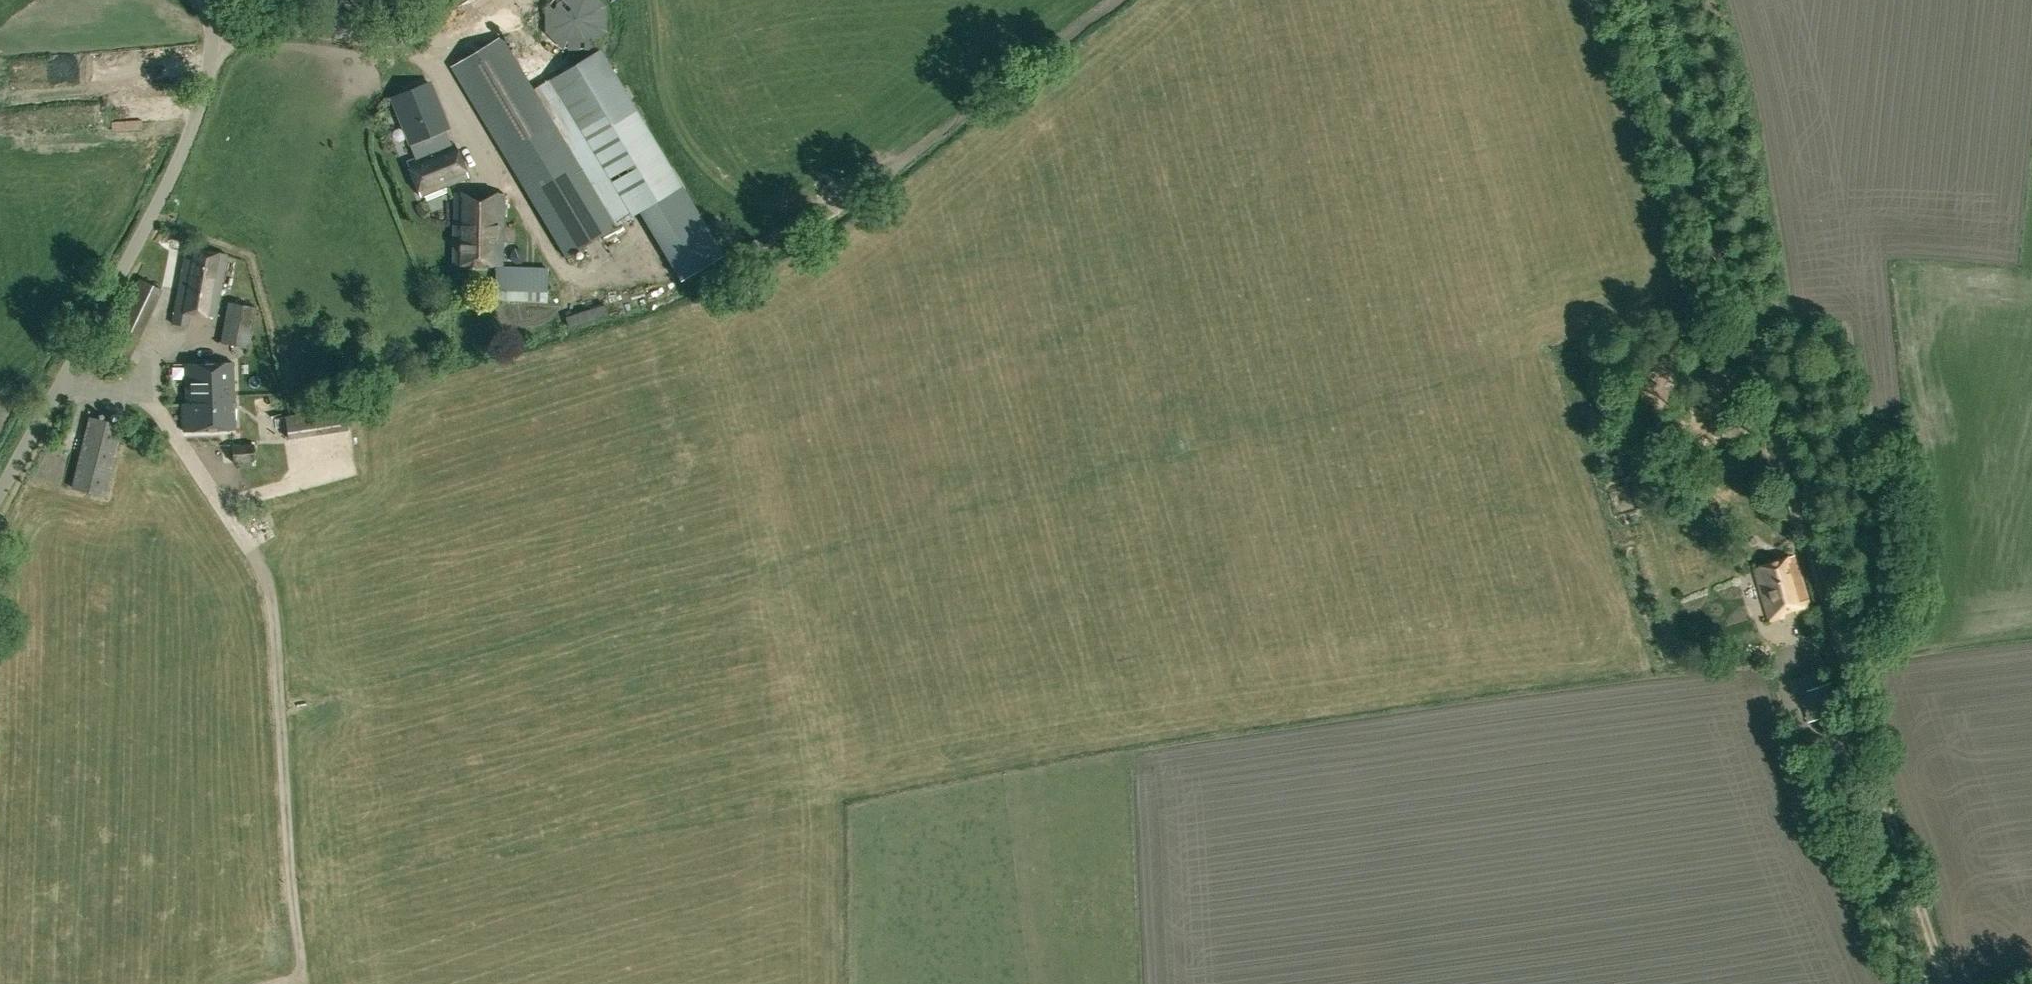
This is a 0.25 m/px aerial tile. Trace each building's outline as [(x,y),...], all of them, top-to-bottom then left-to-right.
[(606,29),(605,4),(600,0),(551,0),(545,7),(546,32),(565,49),(590,47),(606,29)] [(564,255),(615,225),(683,183),(600,47),(533,88),(502,35),(451,65),(564,255)] [(420,195),(468,176),(431,83),(392,99),(415,158),(406,162),(420,195)] [(503,265),(504,193),(454,192),(452,265),(503,265)] [(215,317),(226,254),(185,247),(171,323),(187,326),(189,313),(215,317)] [(553,297),(552,266),(500,268),(501,299),(553,297)] [(128,360),(163,289),(139,278),(105,348),(128,360)] [(228,302),(220,342),(250,348),(257,307),(228,302)] [(184,430),(236,429),(233,362),(185,363),(186,403),(183,403),(184,430)] [(317,435),(313,410),(285,415),(289,440),(317,435)] [(104,495),(122,425),(89,417),(72,487),(104,495)] [(253,461),(253,443),(231,443),(232,462),(253,461)] [(1754,569),(1770,620),(1784,616),(1784,611),(1795,607),(1797,611),(1810,607),(1794,556),(1754,569)] [(1802,676),(1817,718),(1838,710),(1829,684),(1823,686),(1818,670),(1802,676)]
